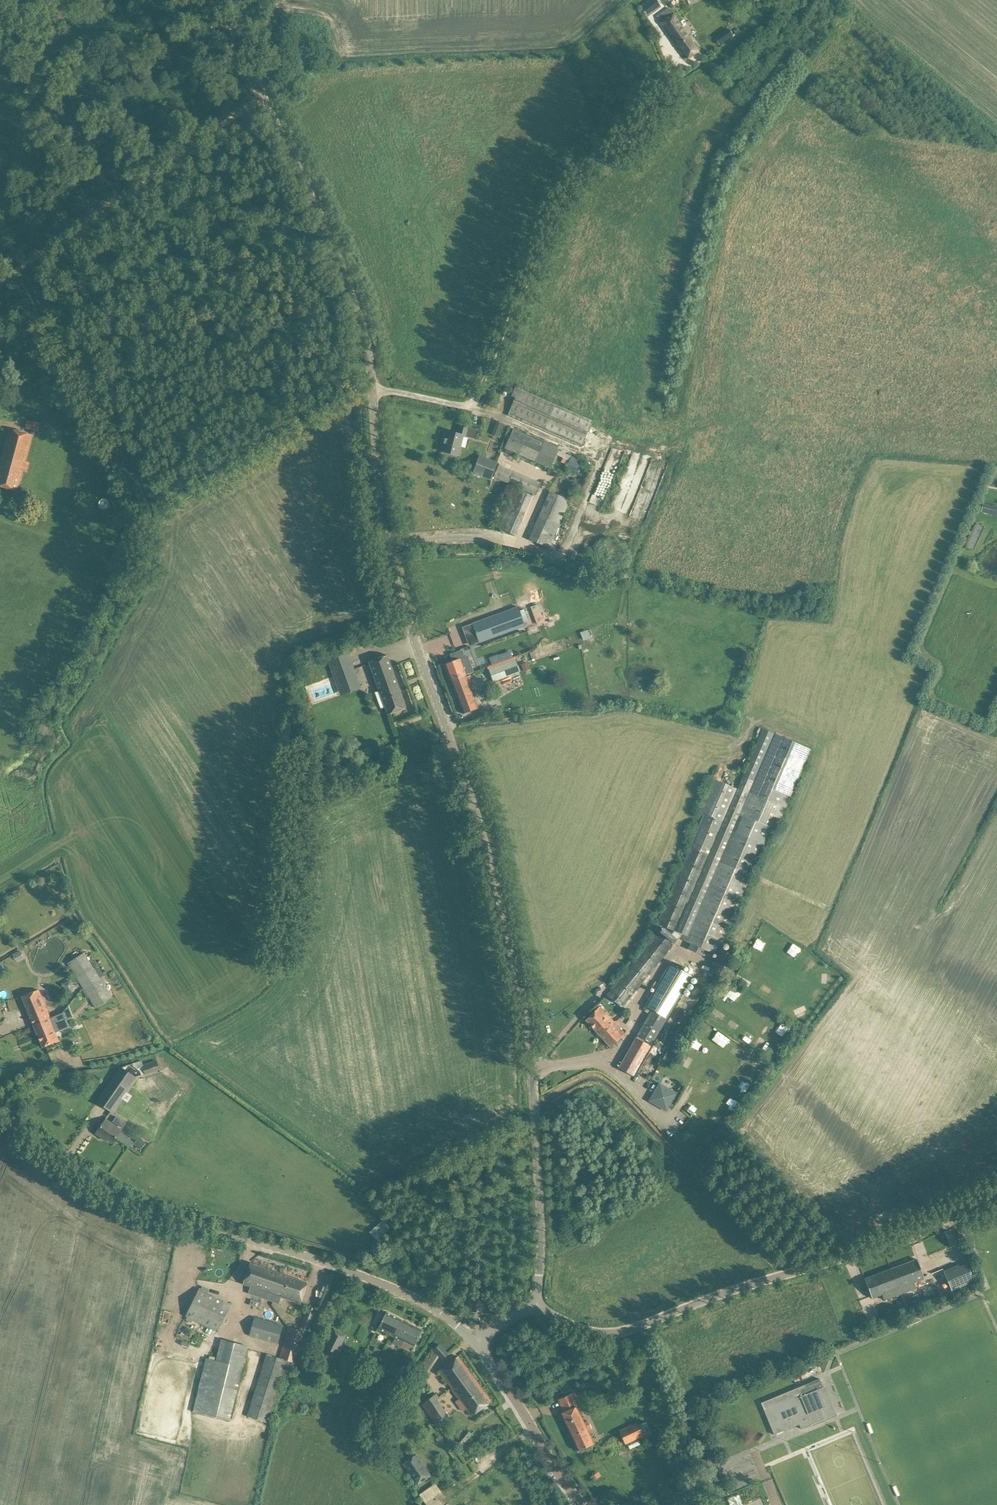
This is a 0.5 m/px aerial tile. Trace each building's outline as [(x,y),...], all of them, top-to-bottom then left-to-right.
[(656,16),(665,29),(687,59),(699,50),(669,8),(656,16)] [(592,421),(515,387),(511,396),(515,398),(508,415),(581,447),(592,421)] [(495,435),(503,438),(508,424),(500,421),(495,435)] [(462,436),(466,437),(474,439),(477,429),(469,427),(460,424),(457,434),(446,431),(441,451),(458,455),(462,436)] [(32,435),(10,429),(0,466),(0,487),(16,492),(32,435)] [(558,450),(523,433),(514,429),(505,448),(549,469),(558,450)] [(82,446),(87,434),(81,431),(76,443),(82,446)] [(498,462),(480,455),(473,474),(491,481),(498,462)] [(582,461),(572,456),(567,467),(577,472),(582,461)] [(499,465),(493,477),(536,495),(541,483),(499,465)] [(517,490),(503,531),(518,536),(532,495),(517,490)] [(549,548),(570,500),(550,491),(529,539),(549,548)] [(981,512),(991,515),(996,516),(996,506),(993,505),(983,503),(981,512)] [(479,643),(525,626),(518,607),(472,624),(479,643)] [(448,664),(445,665),(451,680),(466,675),(474,672),(468,656),(465,657),(462,650),(456,652),(451,654),(454,661),(448,664)] [(513,658),(510,650),(498,655),(501,662),(513,658)] [(339,688),(358,682),(348,655),(329,662),(339,688)] [(388,714),(406,708),(387,655),(369,662),(381,696),(377,697),(381,709),(385,707),(388,714)] [(488,670),(493,682),(512,675),(511,672),(516,670),(513,661),(488,670)] [(530,669),(528,662),(521,664),(524,671),(530,669)] [(463,714),(472,710),(478,708),(466,675),(451,680),(463,714)] [(778,724),(690,930),(697,933),(695,938),(711,945),(713,940),(722,944),(715,959),(730,965),(739,945),(724,938),(776,818),(781,820),(815,740),(778,724)] [(684,753),(623,895),(683,921),(744,778),(734,774),(738,766),(704,752),(701,760),(684,753)] [(16,960),(22,956),(20,951),(13,955),(16,960)] [(68,963),(83,987),(99,978),(84,953),(68,963)] [(633,1076),(654,1039),(692,977),(669,963),(645,1006),(652,1010),(619,1068),(633,1076)] [(112,997),(99,978),(83,987),(96,1007),(112,997)] [(76,986),(71,979),(63,984),(62,983),(62,986),(63,986),(70,993),(76,986)] [(31,993),(22,997),(34,1025),(43,1047),(59,1040),(56,1031),(68,1026),(63,1013),(51,1019),(50,1018),(39,990),(31,993)] [(614,1022),(612,1020),(610,1017),(604,1011),(602,1013),(597,1009),(593,1013),(585,1020),(598,1033),(611,1047),(618,1040),(625,1034),(617,1025),(619,1024),(619,1025),(622,1022),(619,1019),(617,1021),(616,1020),(614,1022)] [(77,1036),(82,1049),(93,1045),(88,1031),(77,1036)] [(717,1040),(725,1046),(730,1040),(722,1034),(717,1040)] [(145,1074),(160,1070),(157,1060),(142,1065),(145,1074)] [(111,1112),(136,1077),(121,1066),(96,1102),(97,1102),(111,1112)] [(661,1088),(654,1099),(666,1106),(673,1095),(661,1088)] [(694,1115),(697,1107),(689,1103),(685,1111),(694,1115)] [(112,1122),(110,1125),(104,1121),(96,1133),(102,1137),(103,1136),(113,1143),(116,1137),(118,1134),(120,1132),(122,1129),(112,1122)] [(140,1149),(145,1143),(140,1138),(135,1143),(140,1149)] [(370,1231),(377,1239),(392,1226),(385,1218),(370,1231)] [(891,1269),(900,1294),(917,1288),(914,1282),(924,1278),(917,1259),(891,1269)] [(974,1281),(966,1261),(964,1262),(965,1264),(960,1267),(959,1265),(943,1271),(952,1291),(974,1281)] [(250,1263),(247,1272),(243,1284),(264,1291),(262,1297),(274,1301),(276,1295),(300,1303),(307,1282),(250,1263)] [(885,1300),(900,1294),(891,1269),(865,1279),(872,1298),(882,1294),(885,1300)] [(217,1331),(226,1313),(231,1304),(200,1288),(186,1316),(217,1331)] [(919,1298),(908,1302),(910,1308),(921,1304),(919,1298)] [(315,1309),(308,1306),(300,1328),(308,1331),(315,1309)] [(378,1328),(395,1336),(398,1332),(400,1333),(401,1330),(403,1331),(405,1327),(406,1327),(408,1323),(386,1312),(378,1328)] [(842,1319),(848,1333),(861,1327),(856,1314),(842,1319)] [(249,1336),(278,1343),(283,1324),(254,1317),(249,1336)] [(414,1346),(417,1339),(422,1330),(408,1323),(406,1327),(405,1327),(403,1331),(401,1330),(400,1333),(398,1332),(395,1336),(392,1342),(411,1351),(414,1346)] [(296,1363),(305,1332),(288,1327),(279,1358),(267,1354),(247,1417),(266,1423),(284,1369),(287,1370),(290,1361),(296,1363)] [(331,1335),(325,1348),(336,1353),(343,1341),(331,1335)] [(230,1421),(248,1346),(220,1339),(215,1361),(206,1358),(193,1412),(230,1421)] [(439,1344),(434,1349),(443,1359),(448,1354),(439,1344)] [(472,1415),(491,1401),(458,1356),(438,1370),(472,1415)] [(399,1369),(403,1371),(407,1365),(403,1362),(399,1369)] [(804,1385),(779,1395),(792,1427),(799,1424),(801,1429),(826,1418),(822,1408),(825,1407),(818,1389),(823,1387),(819,1378),(804,1385)] [(571,1394),(559,1400),(565,1411),(561,1413),(579,1451),(588,1446),(594,1443),(588,1430),(584,1422),(575,1403),(574,1400),(578,1398),(575,1392),(571,1394)] [(792,1427),(779,1395),(761,1403),(774,1435),(792,1427)] [(436,1422),(448,1415),(435,1396),(422,1405),(435,1423),(436,1422)] [(625,1444),(644,1435),(637,1422),(619,1431),(625,1444)] [(464,1441),(465,1442),(471,1434),(466,1430),(459,1437),(460,1438),(458,1440),(462,1444),(464,1441)] [(432,1476),(417,1454),(403,1464),(418,1486),(432,1476)] [(677,1477),(684,1473),(680,1467),(673,1472),(677,1477)] [(601,1475),(598,1471),(589,1478),(592,1481),(601,1475)] [(424,1492),(430,1500),(441,1492),(435,1484),(424,1492)]
